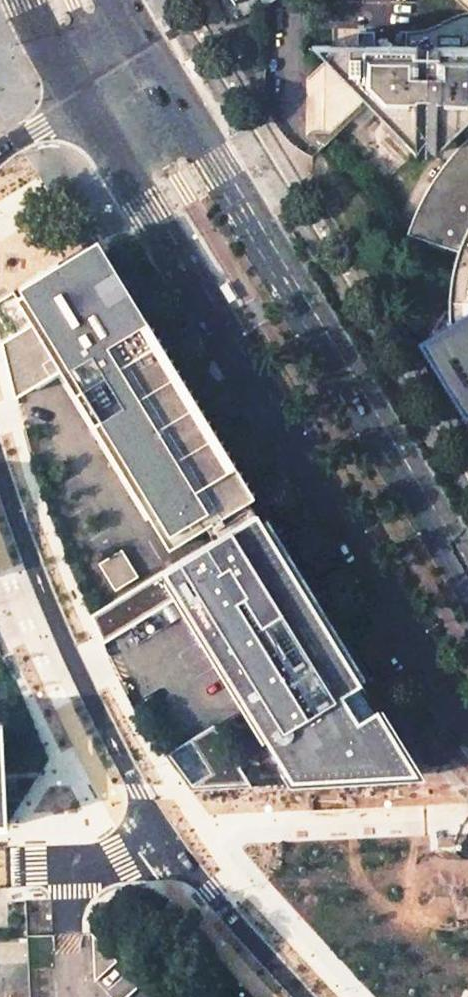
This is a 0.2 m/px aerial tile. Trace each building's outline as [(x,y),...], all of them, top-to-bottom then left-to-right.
[(467,14),(457,15),(424,29),(405,31),(404,47),(311,46),(414,155),(425,147),(436,154),(458,131),(467,140),(467,13),(467,14)] [(453,267),(448,299),(448,323),(417,342),(463,416),(467,414),(467,232),(453,267)] [(167,548),(206,525),(251,499),(93,244),(18,289),(21,294),(17,296),(14,291),(0,299),(0,317),(10,333),(1,339),(16,396),(61,369),(167,548)] [(251,499),(206,525),(210,532),(254,505),(251,499)] [(401,749),(257,510),(90,614),(102,642),(176,595),(291,782),(417,776),(401,749)] [(122,551),(99,564),(115,591),(137,577),(122,551)] [(189,787),(250,785),(213,727),(167,755),(189,787)] [(93,934),(95,980),(117,961),(93,934)]
